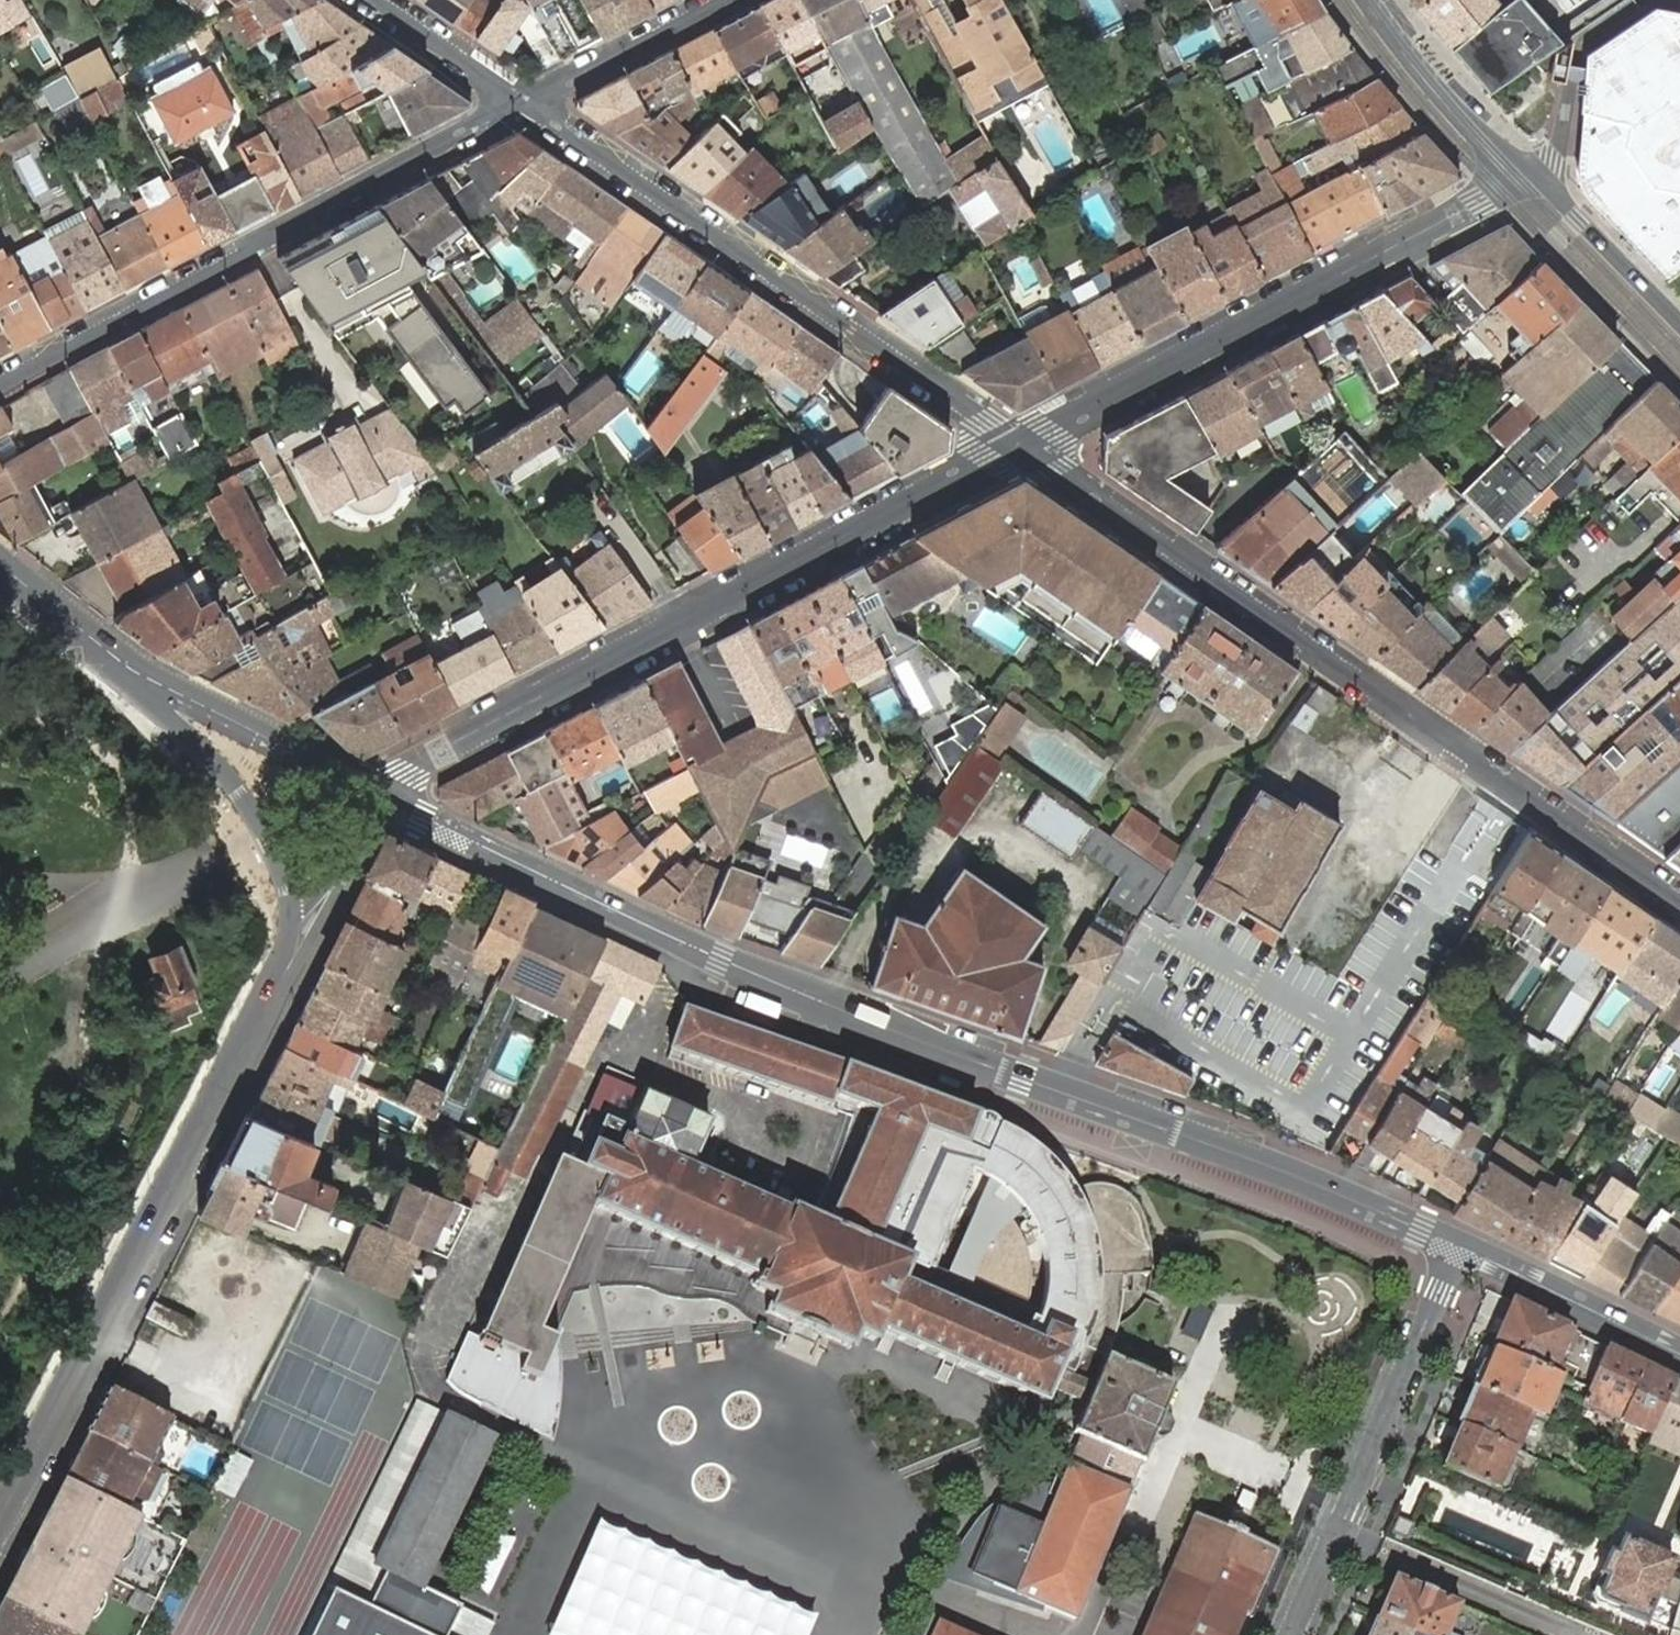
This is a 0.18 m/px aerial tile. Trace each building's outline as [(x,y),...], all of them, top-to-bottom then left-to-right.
[(32,15),(23,0),(0,0),(0,33),(32,15)] [(203,10),(211,0),(191,0),(203,10)] [(282,19),(315,0),(241,0),(238,2),(259,40),(266,36),(262,30),(282,19)] [(302,56),(361,25),(325,0),(315,0),(282,19),(285,26),(294,22),(306,44),(298,49),(302,56)] [(454,20),(469,0),(426,0),(454,20)] [(503,0),(469,0),(454,20),(478,36),(503,0)] [(527,0),(503,0),(478,36),(499,50),(521,22),(545,65),(561,59),(527,0)] [(561,59),(581,48),(554,0),(527,0),(561,59)] [(653,9),(648,0),(608,0),(588,10),(602,36),(653,9)] [(669,0),(648,0),(653,9),(669,0)] [(793,62),(827,43),(823,36),(802,0),(766,0),(759,4),(785,48),(793,62)] [(927,201),(933,197),(962,176),(948,152),(940,138),(882,39),(872,23),(859,0),(802,0),(823,36),(827,43),(859,100),(874,124),(902,165),(910,177),(920,191),(927,201)] [(872,23),(888,14),(880,0),(859,0),(872,23)] [(947,65),(971,51),(977,64),(954,77),(970,104),(1038,68),(1000,0),(964,0),(973,15),(979,25),(968,32),(960,36),(945,9),(940,13),(933,0),(910,0),(947,65)] [(1222,15),(1232,9),(1246,0),(1213,0),(1222,15)] [(1316,0),(1246,0),(1232,9),(1259,51),(1261,49),(1323,11),(1316,0)] [(1416,7),(1449,46),(1499,7),(1494,0),(1426,0),(1416,7)] [(1449,46),(1488,91),(1561,42),(1526,0),(1508,0),(1499,7),(1449,46)] [(1565,12),(1583,0),(1558,0),(1565,12)] [(777,52),(785,48),(759,4),(711,28),(740,72),(747,68),(744,62),(773,45),(777,52)] [(1590,201),(1666,279),(1679,269),(1679,14),(1646,9),(1584,55),(1577,152),(1576,159),(1577,164),(1577,170),(1579,175),(1592,200),(1590,201)] [(1350,47),(1323,11),(1261,49),(1285,88),(1298,80),(1350,47)] [(219,40),(209,20),(200,25),(210,45),(219,40)] [(294,22),(285,26),(298,49),(306,44),(294,22)] [(319,61),(328,80),(391,46),(361,25),(302,56),(307,66),(319,61)] [(689,85),(694,91),(696,95),(702,93),(704,92),(700,85),(727,71),(730,77),(740,72),(711,28),(668,51),(689,85)] [(1566,42),(1538,61),(1540,65),(1542,68),(1551,69),(1551,76),(1562,77),(1566,42)] [(328,80),(298,96),(308,114),(316,128),(331,120),(325,107),(374,81),(386,92),(387,91),(427,70),(391,46),(328,80)] [(1374,76),(1350,47),(1298,80),(1316,111),(1374,76)] [(112,78),(97,49),(63,67),(80,96),(112,78)] [(661,87),(667,98),(673,94),(689,85),(668,51),(647,61),(661,87)] [(207,55),(199,60),(203,67),(211,63),(207,55)] [(1247,59),(1217,77),(1239,117),(1258,105),(1261,104),(1252,87),(1259,82),(1247,59)] [(199,60),(157,81),(161,89),(151,94),(175,141),(235,109),(211,63),(203,67),(199,60)] [(577,106),(599,121),(645,95),(661,87),(647,61),(577,99),(577,106)] [(970,104),(975,114),(1043,76),(1038,68),(970,104)] [(127,70),(118,75),(125,88),(134,83),(127,70)] [(470,100),(427,70),(387,91),(408,128),(413,137),(469,108),(470,100)] [(700,85),(704,92),(730,77),(727,71),(700,85)] [(821,112),(833,104),(814,73),(801,81),(821,112)] [(125,88),(118,75),(112,78),(80,96),(92,119),(107,110),(104,102),(126,90),(125,88)] [(1399,106),(1374,76),(1316,111),(1309,115),(1312,119),(1323,112),(1340,140),(1399,106)] [(161,89),(157,81),(147,87),(151,94),(161,89)] [(667,98),(670,105),(677,101),(673,94),(667,98)] [(347,112),(365,102),(361,95),(345,104),(347,112)] [(599,121),(617,133),(645,118),(649,121),(665,106),(660,98),(650,103),(645,95),(599,121)] [(308,114),(298,96),(258,117),(265,130),(267,135),(299,197),(341,175),(316,128),(308,114)] [(842,146),(874,124),(859,100),(826,119),(842,146)] [(65,128),(81,120),(71,102),(55,110),(65,128)] [(617,133),(666,167),(710,126),(713,123),(704,114),(686,129),(672,113),(676,109),(670,105),(665,106),(649,121),(645,118),(617,133)] [(1258,105),(1239,117),(1253,143),(1268,134),(1270,128),(1258,105)] [(1421,133),(1399,106),(1340,140),(1308,159),(1315,173),(1353,151),(1352,147),(1361,143),(1373,161),(1421,133)] [(331,120),(316,128),(341,175),(370,160),(345,113),(331,120)] [(0,136),(0,159),(46,142),(38,122),(0,136)] [(666,167),(702,192),(741,156),(734,149),(728,155),(709,137),(715,131),(710,126),(666,167)] [(948,152),(962,176),(997,152),(984,129),(956,146),(948,133),(940,138),(948,152)] [(256,179),(219,199),(235,231),(299,197),(267,135),(265,130),(239,145),(256,179)] [(516,170),(540,146),(517,130),(465,158),(483,180),(467,192),(448,167),(430,177),(448,201),(470,229),(497,205),(516,231),(518,228),(493,195),(500,187),(510,177),(516,170)] [(728,155),(734,149),(715,131),(709,137),(728,155)] [(1457,173),(1421,133),(1373,161),(1361,168),(1384,212),(1457,173)] [(1270,143),(1257,151),(1273,180),(1286,172),(1270,143)] [(702,192),(739,218),(789,183),(753,144),(741,156),(702,192)] [(539,198),(562,162),(540,146),(516,170),(539,198)] [(959,200),(984,240),(1017,216),(1029,208),(1028,206),(997,152),(962,176),(933,197),(942,210),(959,200)] [(196,161),(182,156),(166,165),(174,181),(208,245),(235,231),(219,199),(201,163),(198,164),(196,161)] [(566,234),(599,187),(562,162),(539,198),(535,202),(533,205),(529,212),(564,236),(566,234)] [(1310,197),(1294,168),(1286,172),(1273,180),(1289,210),(1310,197)] [(1361,168),(1310,197),(1289,210),(1304,239),(1311,250),(1363,223),(1384,212),(1361,168)] [(535,202),(539,198),(516,170),(510,177),(533,205),(535,202)] [(739,218),(783,248),(836,211),(831,204),(821,210),(801,183),(812,176),(807,170),(789,183),(739,218)] [(821,210),(831,204),(812,176),(801,183),(821,210)] [(427,269),(499,363),(546,329),(520,295),(485,321),(478,311),(472,311),(463,299),(464,294),(445,271),(442,266),(481,244),(470,229),(448,201),(430,177),(378,204),(419,258),(427,269)] [(1289,210),(1273,180),(1265,185),(1270,197),(1242,211),(1237,204),(1226,211),(1262,276),(1311,250),(1304,239),(1289,210)] [(208,245),(174,181),(168,185),(172,194),(148,207),(142,198),(135,201),(141,212),(169,266),(208,245)] [(493,195),(518,228),(524,219),(500,187),(493,195)] [(586,264),(626,206),(599,187),(566,234),(586,247),(578,259),(586,264)] [(906,202),(912,212),(927,201),(920,191),(906,202)] [(378,204),(277,258),(337,336),(377,316),(405,353),(444,403),(455,396),(466,410),(496,390),(409,278),(427,269),(419,258),(378,204)] [(783,248),(822,275),(854,253),(867,244),(861,235),(853,241),(840,222),(852,214),(845,204),(836,211),(783,248)] [(625,289),(666,233),(626,206),(586,264),(576,277),(588,286),(599,270),(611,278),(601,295),(613,304),(625,289)] [(1262,276),(1226,211),(1188,233),(1224,297),(1262,276)] [(125,288),(169,266),(141,212),(118,225),(122,234),(111,240),(100,218),(91,222),(95,230),(125,288)] [(86,309),(125,288),(95,230),(91,222),(86,214),(47,235),(51,242),(52,244),(58,256),(86,309)] [(853,241),(861,235),(864,233),(852,214),(840,222),(853,241)] [(1503,224),(1493,230),(1519,245),(1533,259),(1535,257),(1503,224)] [(1183,225),(1146,245),(1151,254),(1186,317),(1224,297),(1188,233),(1183,225)] [(1433,304),(1458,334),(1470,323),(1484,310),(1538,260),(1535,257),(1533,259),(1519,245),(1493,230),(1428,264),(1450,290),(1433,304)] [(18,259),(51,242),(47,235),(46,233),(13,250),(15,254),(18,259)] [(665,317),(705,261),(666,233),(625,289),(634,296),(642,285),(666,300),(658,313),(665,317)] [(51,242),(18,259),(25,272),(58,256),(52,244),(51,242)] [(822,275),(838,286),(863,267),(854,253),(822,275)] [(53,326),(25,272),(18,259),(15,254),(0,261),(0,323),(13,348),(53,326)] [(1141,340),(1186,317),(1151,254),(1107,277),(1141,340)] [(53,326),(86,309),(58,256),(25,272),(53,326)] [(1496,374),(1501,370),(1577,300),(1538,260),(1484,310),(1470,323),(1498,354),(1488,364),(1496,374)] [(665,317),(659,327),(681,343),(687,334),(706,348),(706,347),(747,289),(705,261),(665,317)] [(294,330),(260,267),(227,285),(261,347),(294,330)] [(968,320),(978,314),(950,268),(941,274),(968,320)] [(431,461),(432,461),(444,455),(465,443),(461,438),(473,431),(477,436),(499,423),(503,421),(510,428),(537,412),(520,391),(513,381),(499,363),(427,269),(409,278),(496,390),(466,410),(455,396),(444,403),(405,353),(377,316),(337,336),(370,379),(393,410),(403,424),(431,461)] [(1107,277),(1104,270),(1059,295),(1067,309),(1097,364),(1141,340),(1107,277)] [(560,284),(566,292),(576,277),(568,272),(560,284)] [(1408,321),(1432,302),(1408,275),(1381,289),(1408,321)] [(930,279),(880,315),(927,347),(959,322),(961,321),(930,279)] [(1001,291),(995,280),(988,286),(994,296),(1001,291)] [(261,347),(227,285),(185,307),(217,369),(237,359),(232,350),(248,342),(254,351),(261,347)] [(634,296),(658,313),(666,300),(642,285),(634,296)] [(754,372),(761,377),(763,373),(797,325),(747,289),(706,347),(706,348),(702,353),(716,363),(724,351),(731,341),(761,360),(754,372)] [(1417,351),(1428,345),(1408,321),(1381,289),(1352,304),(1382,359),(1411,344),(1417,351)] [(1517,419),(1524,428),(1616,341),(1577,300),(1501,370),(1532,403),(1517,419)] [(1374,390),(1393,380),(1382,359),(1352,304),(1297,334),(1311,360),(1335,348),(1342,348),(1346,356),(1353,353),(1374,390)] [(210,374),(217,370),(217,369),(185,307),(140,331),(162,372),(173,393),(181,389),(177,379),(205,366),(210,374)] [(1067,309),(1025,334),(1026,336),(1054,387),(1097,364),(1067,309)] [(959,322),(927,347),(1015,408),(1054,387),(1026,336),(1013,343),(983,359),(981,359),(959,322)] [(13,348),(0,323),(0,354),(13,348)] [(817,389),(821,391),(825,384),(823,381),(841,354),(797,325),(763,373),(774,381),(783,370),(802,382),(796,391),(809,400),(817,389)] [(300,341),(294,330),(261,347),(266,357),(300,341)] [(140,331),(112,346),(133,387),(162,372),(140,331)] [(681,343),(700,356),(702,353),(706,348),(687,334),(681,343)] [(1295,404),(1301,416),(1332,400),(1311,360),(1297,334),(1266,350),(1295,404)] [(731,341),(724,351),(754,372),(761,360),(731,341)] [(1464,499),(1494,530),(1572,457),(1653,379),(1616,341),(1524,428),(1457,492),(1464,499)] [(237,359),(254,351),(248,342),(232,350),(237,359)] [(145,411),(133,387),(112,346),(71,368),(87,397),(105,430),(145,411)] [(520,391),(537,412),(559,401),(566,411),(554,419),(572,444),(584,435),(586,430),(628,400),(617,385),(608,373),(582,386),(562,359),(567,355),(561,348),(553,353),(559,361),(535,379),(529,370),(513,381),(520,391)] [(1295,404),(1266,350),(1225,372),(1256,424),(1295,404)] [(700,356),(648,429),(663,449),(665,452),(725,369),(716,363),(702,353),(700,356)] [(181,389),(210,374),(205,366),(177,379),(181,389)] [(71,368),(44,382),(60,411),(87,397),(71,368)] [(1184,394),(1205,432),(1214,447),(1215,450),(1216,452),(1259,429),(1256,424),(1225,372),(1184,394)] [(1572,457),(1582,467),(1600,451),(1616,468),(1600,483),(1612,495),(1679,428),(1679,407),(1653,379),(1572,457)] [(863,428),(898,470),(922,458),(942,447),(946,427),(885,385),(871,411),(863,428)] [(1088,457),(1119,479),(1205,432),(1184,394),(1090,443),(1088,457)] [(36,480),(112,442),(105,430),(87,397),(60,411),(71,430),(28,452),(24,454),(2,466),(0,467),(0,499),(36,480)] [(504,433),(476,450),(503,486),(511,481),(502,466),(551,437),(559,451),(572,444),(554,419),(566,411),(559,401),(537,412),(510,428),(503,421),(499,423),(504,433)] [(11,429),(14,427),(2,404),(0,405),(0,435),(11,429)] [(802,440),(849,496),(898,470),(863,428),(844,406),(836,412),(853,434),(826,447),(812,433),(802,440)] [(402,476),(420,467),(431,461),(403,424),(393,410),(364,426),(359,417),(349,423),(356,433),(340,441),(334,430),(324,435),(329,443),(296,460),(326,516),(335,511),(349,503),(360,498),(364,500),(369,502),(373,503),(378,502),(383,501),(384,499),(387,498),(390,494),(393,490),(394,485),(394,481),(402,476)] [(163,445),(171,460),(200,445),(184,416),(156,431),(163,445)] [(349,423),(334,430),(340,441),(356,433),(349,423)] [(792,428),(779,436),(784,447),(819,511),(849,496),(802,440),(793,430),(792,428)] [(1601,506),(1607,514),(1617,505),(1619,506),(1631,496),(1636,501),(1651,488),(1670,507),(1679,497),(1679,428),(1612,495),(1603,504),(1601,506)] [(0,435),(0,462),(2,466),(24,454),(11,429),(0,435)] [(1320,537),(1333,524),(1388,474),(1341,429),(1319,449),(1302,464),(1330,494),(1303,519),(1320,537)] [(253,439),(264,459),(287,504),(298,497),(291,485),(274,454),(280,451),(269,431),(253,439)] [(461,438),(465,443),(477,436),(473,431),(461,438)] [(1205,432),(1119,479),(1194,530),(1209,505),(1167,476),(1208,454),(1207,451),(1214,447),(1205,432)] [(502,466),(511,481),(559,451),(551,437),(502,466)] [(124,465),(132,479),(132,481),(171,460),(163,445),(124,465)] [(784,447),(759,460),(793,525),(819,511),(784,447)] [(1388,474),(1413,500),(1441,475),(1416,449),(1388,474)] [(432,461),(440,472),(447,467),(450,466),(444,455),(432,461)] [(264,459),(220,482),(224,492),(208,500),(210,503),(247,571),(227,581),(237,601),(316,559),(287,504),(264,459)] [(759,460),(732,475),(768,538),(793,525),(759,460)] [(420,467),(427,480),(440,472),(432,461),(431,461),(420,467)] [(1275,489),(1303,519),(1330,494),(1302,464),(1297,469),(1275,489)] [(732,475),(696,494),(739,553),(768,538),(732,475)] [(360,498),(349,503),(355,510),(362,516),(371,518),(380,518),(389,516),(397,510),(402,502),(405,494),(405,484),(402,476),(394,481),(394,485),(393,490),(390,494),(387,498),(384,499),(383,501),(378,502),(373,503),(369,502),(364,500),(360,498)] [(71,511),(98,560),(159,529),(132,481),(132,479),(71,511)] [(13,541),(48,523),(42,511),(50,507),(36,480),(0,499),(0,531),(13,541)] [(1020,480),(913,536),(978,581),(1050,633),(1095,664),(1115,635),(1158,575),(1020,480)] [(1592,492),(1603,504),(1612,495),(1600,483),(1592,492)] [(1320,537),(1303,519),(1275,489),(1214,545),(1270,583),(1320,537)] [(668,514),(708,570),(739,553),(696,494),(668,514)] [(1209,505),(1194,530),(1195,531),(1212,507),(1209,505)] [(1672,529),(1679,538),(1679,521),(1672,529)] [(1270,583),(1302,605),(1352,558),(1335,539),(1341,534),(1333,524),(1320,537),(1270,583)] [(93,604),(113,620),(125,607),(179,580),(185,578),(159,529),(98,560),(60,579),(80,594),(107,581),(111,587),(96,595),(93,604)] [(557,559),(604,624),(651,599),(601,529),(557,559)] [(1496,532),(1484,543),(1513,572),(1524,561),(1496,532)] [(913,536),(863,562),(896,625),(905,620),(901,610),(941,589),(946,598),(978,581),(913,536)] [(1390,573),(1391,572),(1395,567),(1369,542),(1363,547),(1368,553),(1364,558),(1377,573),(1384,568),(1390,573)] [(1302,605),(1335,628),(1390,573),(1384,568),(1377,573),(1364,558),(1368,553),(1363,547),(1352,558),(1302,605)] [(516,579),(517,581),(559,649),(604,624),(557,559),(553,555),(516,579)] [(1653,577),(1665,590),(1679,577),(1679,565),(1674,558),(1653,577)] [(1524,561),(1513,572),(1523,582),(1526,580),(1534,571),(1524,561)] [(896,625),(863,562),(838,575),(874,643),(896,630),(896,625)] [(1335,628),(1372,654),(1422,605),(1391,572),(1390,573),(1335,628)] [(807,591),(852,676),(882,659),(874,643),(838,575),(807,591)] [(1204,606),(1158,575),(1115,635),(1125,642),(1136,626),(1163,645),(1152,661),(1151,663),(1159,669),(1204,606)] [(1630,639),(1679,592),(1679,577),(1665,590),(1653,577),(1609,616),(1630,639)] [(113,620),(149,649),(235,602),(237,601),(227,581),(226,580),(189,599),(179,580),(125,607),(113,620)] [(480,605),(487,618),(514,673),(559,649),(517,581),(480,605)] [(192,670),(245,698),(319,658),(329,653),(312,621),(349,600),(343,588),(334,594),(256,636),(192,670)] [(828,689),(852,676),(807,591),(776,608),(814,680),(815,683),(823,679),(828,689)] [(1559,784),(1642,708),(1675,677),(1679,673),(1679,592),(1630,639),(1550,711),(1508,748),(1559,784)] [(1372,654),(1418,686),(1465,640),(1457,632),(1446,640),(1424,616),(1433,607),(1427,600),(1422,605),(1372,654)] [(192,669),(192,670),(256,636),(250,626),(235,633),(232,627),(246,620),(235,602),(149,649),(192,669)] [(1206,700),(1249,638),(1204,606),(1159,669),(1206,700)] [(1446,640),(1457,632),(1433,607),(1424,616),(1446,640)] [(814,680),(776,608),(748,623),(788,698),(815,683),(814,680)] [(466,629),(496,682),(514,673),(487,618),(466,629)] [(1418,686),(1446,705),(1494,658),(1497,656),(1489,649),(1503,635),(1486,619),(1465,640),(1418,686)] [(235,633),(250,626),(246,620),(232,627),(235,633)] [(428,648),(429,649),(457,703),(496,682),(466,629),(462,623),(455,626),(464,644),(443,655),(436,644),(428,648)] [(768,778),(817,752),(792,707),(788,698),(748,623),(717,638),(763,725),(724,746),(688,765),(698,784),(709,805),(717,820),(724,834),(733,852),(736,846),(756,803),(768,778)] [(874,643),(882,659),(918,640),(917,639),(896,625),(896,630),(874,643)] [(1125,642),(1152,661),(1163,645),(1136,626),(1125,642)] [(292,722),(310,713),(374,679),(429,649),(428,648),(420,633),(386,652),(390,660),(374,667),(371,663),(338,680),(333,670),(327,673),(319,658),(245,698),(292,722)] [(1252,732),(1296,670),(1249,638),(1206,700),(1252,732)] [(374,679),(403,732),(457,703),(429,649),(374,679)] [(1473,724),(1513,685),(1508,681),(1503,686),(1491,672),(1499,664),(1494,658),(1446,705),(1473,724)] [(696,695),(677,660),(643,678),(679,746),(688,765),(724,746),(709,717),(701,717),(693,701),(696,695)] [(1675,677),(1642,708),(1559,784),(1611,820),(1679,757),(1679,673),(1675,677)] [(1041,689),(1021,676),(1015,683),(1035,696),(1041,689)] [(679,746),(643,678),(594,704),(618,750),(629,771),(638,767),(633,756),(665,739),(671,749),(679,746)] [(310,713),(357,756),(403,732),(374,679),(310,713)] [(821,694),(828,689),(823,679),(815,683),(821,694)] [(1550,711),(1519,679),(1513,685),(1473,724),(1508,748),(1550,711)] [(893,689),(875,698),(887,722),(905,714),(893,689)] [(1337,711),(1342,702),(1323,689),(1312,705),(1323,713),(1328,705),(1337,711)] [(618,750),(594,704),(547,729),(567,768),(571,776),(618,750)] [(1004,750),(1024,720),(1001,705),(998,709),(980,734),(1004,750)] [(547,729),(507,749),(527,789),(567,768),(547,729)] [(1001,763),(975,745),(926,817),(952,834),(1001,763)] [(441,797),(479,815),(515,796),(527,789),(507,749),(441,784),(441,797)] [(831,780),(817,752),(768,778),(782,806),(831,780)] [(1611,820),(1662,855),(1679,838),(1679,757),(1611,820)] [(656,807),(698,784),(688,765),(646,788),(656,807)] [(515,796),(541,844),(591,817),(571,776),(567,768),(527,789),(515,796)] [(1241,778),(1227,770),(1181,848),(1165,874),(1145,907),(1180,928),(1197,899),(1195,898),(1210,873),(1191,862),(1241,778)] [(782,806),(768,778),(756,803),(773,811),(782,806)] [(1108,897),(1139,917),(1145,907),(1165,874),(1112,838),(1041,790),(1020,823),(1073,858),(1081,847),(1121,874),(1108,897)] [(1270,941),(1340,823),(1299,801),(1294,808),(1259,790),(1210,873),(1195,898),(1197,899),(1270,941)] [(541,844),(539,844),(580,864),(614,838),(620,834),(626,829),(611,806),(595,814),(591,817),(541,844)] [(1112,838),(1165,874),(1181,848),(1162,835),(1164,830),(1132,809),(1112,838)] [(620,834),(634,854),(641,848),(628,827),(626,829),(620,834)] [(605,876),(637,891),(678,858),(686,851),(696,841),(690,834),(672,846),(663,832),(641,848),(634,854),(605,876)] [(1559,852),(1529,832),(1487,899),(1479,911),(1507,931),(1516,918),(1559,852)] [(614,838),(580,864),(605,876),(634,854),(620,834),(614,838)] [(414,894),(433,856),(392,835),(368,881),(387,890),(389,885),(396,889),(397,886),(414,894)] [(1662,855),(1679,868),(1679,838),(1662,855)] [(803,906),(759,889),(761,884),(765,877),(770,865),(773,858),(736,846),(733,852),(725,871),(701,922),(738,935),(746,917),(793,933),(781,950),(820,964),(858,910),(811,893),(803,906)] [(686,851),(678,858),(685,864),(693,855),(686,851)] [(1607,886),(1559,852),(1516,918),(1507,931),(1519,939),(1533,918),(1558,936),(1545,956),(1555,964),(1607,886)] [(637,891),(665,905),(702,861),(693,855),(685,864),(678,858),(637,891)] [(470,874),(433,856),(414,894),(410,902),(406,911),(412,914),(420,898),(431,904),(430,905),(451,914),(451,913),(470,874)] [(665,905),(701,922),(725,871),(702,861),(665,905)] [(871,982),(1019,1034),(1044,963),(1026,957),(1048,924),(964,865),(924,921),(896,914),(871,982)] [(387,890),(368,881),(348,921),(388,940),(396,924),(401,924),(406,922),(402,910),(398,896),(387,890)] [(508,953),(532,904),(534,899),(504,886),(502,890),(484,928),(475,947),(469,960),(498,974),(508,953)] [(1607,886),(1555,964),(1569,973),(1595,934),(1613,946),(1592,979),(1606,988),(1620,966),(1651,917),(1607,886)] [(1089,928),(1121,948),(1139,917),(1108,897),(1089,928)] [(575,924),(532,904),(508,953),(498,974),(513,981),(512,984),(516,994),(565,1017),(580,989),(605,939),(575,924)] [(451,913),(451,914),(441,936),(423,974),(455,989),(469,960),(475,947),(484,928),(451,913)] [(1649,1022),(1662,1002),(1679,974),(1679,937),(1651,917),(1620,966),(1651,988),(1635,1014),(1649,1022)] [(1519,939),(1545,956),(1558,936),(1533,918),(1519,939)] [(388,940),(348,921),(327,963),(382,988),(401,947),(388,940)] [(1040,1041),(1060,1049),(1121,948),(1089,928),(1068,961),(1084,970),(1066,1001),(1065,1000),(1040,1041)] [(492,1160),(507,1167),(525,1177),(622,992),(643,1001),(658,964),(605,939),(580,989),(565,1017),(555,1038),(498,1147),(492,1160)] [(179,950),(154,960),(160,976),(147,981),(154,997),(157,996),(168,1023),(172,1032),(191,1023),(188,1015),(199,1011),(187,983),(192,981),(179,950)] [(374,1021),(380,1024),(383,1019),(376,1015),(387,992),(382,988),(327,963),(312,991),(368,1018),(374,1021)] [(1679,1026),(1679,1024),(1679,974),(1662,1002),(1677,1013),(1672,1021),(1679,1026)] [(360,1034),(386,1046),(394,1030),(380,1024),(374,1021),(368,1018),(312,991),(297,1022),(348,1046),(353,1048),(360,1034)] [(1343,1125),(1365,1140),(1404,1078),(1396,1073),(1417,1039),(1426,1045),(1435,1031),(1442,1019),(1420,1005),(1343,1125)] [(537,1379),(558,1334),(556,1333),(554,1337),(540,1333),(553,1299),(594,1205),(755,1278),(752,1285),(757,1287),(756,1290),(773,1297),(766,1312),(787,1321),(832,1339),(849,1348),(856,1333),(873,1341),(877,1330),(1044,1403),(1051,1388),(1086,1404),(1073,1433),(1080,1436),(1059,1487),(1042,1527),(1039,1532),(1019,1523),(1021,1518),(997,1508),(968,1576),(979,1580),(993,1586),(995,1581),(1014,1589),(1012,1594),(1074,1621),(1128,1491),(1140,1462),(1141,1462),(1153,1433),(1161,1436),(1166,1433),(1170,1425),(1167,1419),(1161,1416),(1172,1386),(1105,1357),(1105,1358),(1068,1341),(1069,1338),(1050,1330),(1051,1328),(924,1272),(931,1255),(964,1147),(977,1114),(845,1066),(685,1011),(684,1010),(670,1051),(830,1108),(833,1099),(874,1114),(825,1225),(790,1210),(789,1212),(688,1167),(708,1123),(642,1095),(641,1097),(601,1079),(585,1117),(603,1125),(593,1147),(588,1160),(570,1152),(565,1163),(558,1160),(506,1280),(492,1313),(478,1340),(479,1340),(475,1349),(472,1355),(517,1375),(528,1379),(527,1381),(535,1385),(537,1379)] [(1466,1035),(1442,1019),(1435,1031),(1459,1046),(1466,1035)] [(1125,1020),(1118,1032),(1117,1034),(1130,1041),(1137,1028),(1125,1020)] [(297,1022),(284,1046),(337,1070),(346,1076),(351,1078),(358,1063),(343,1056),(348,1046),(297,1022)] [(1114,1032),(1097,1061),(1184,1092),(1192,1076),(1193,1073),(1190,1072),(1189,1074),(1130,1041),(1117,1034),(1118,1032),(1116,1030),(1115,1032),(1114,1032)] [(284,1046),(267,1080),(333,1109),(346,1076),(337,1070),(284,1046)] [(1365,1140),(1389,1155),(1428,1094),(1435,1083),(1423,1075),(1415,1085),(1404,1078),(1365,1140)] [(433,1116),(444,1091),(418,1078),(405,1103),(433,1116)] [(267,1080),(250,1113),(313,1140),(318,1143),(322,1136),(330,1139),(338,1119),(330,1115),(333,1109),(267,1080)] [(473,1086),(453,1126),(482,1140),(498,1147),(518,1107),(473,1086)] [(1389,1155),(1425,1179),(1462,1122),(1465,1117),(1428,1094),(1389,1155)] [(1679,1143),(1679,1112),(1671,1107),(1658,1131),(1679,1143)] [(250,1113),(225,1162),(263,1178),(280,1185),(309,1197),(325,1204),(328,1196),(333,1185),(299,1172),(313,1140),(250,1113)] [(964,1147),(931,1255),(954,1203),(957,1201),(965,1195),(970,1186),(974,1176),(974,1173),(988,1179),(1004,1191),(1020,1207),(1026,1217),(1034,1230),(1041,1254),(1043,1275),(1041,1294),(1039,1310),(1035,1321),(1051,1328),(1050,1330),(1069,1338),(1068,1341),(1082,1347),(1095,1300),(1096,1272),(1151,1272),(1148,1242),(1141,1218),(1122,1190),(1108,1184),(1098,1183),(1090,1184),(1085,1184),(1070,1188),(1060,1171),(1044,1154),(1025,1140),(998,1124),(991,1120),(977,1114),(964,1147)] [(567,1151),(570,1152),(588,1160),(593,1147),(603,1125),(585,1117),(582,1116),(567,1151)] [(1425,1179),(1457,1199),(1486,1157),(1487,1155),(1468,1142),(1476,1130),(1462,1122),(1425,1179)] [(470,1171),(484,1177),(492,1160),(498,1147),(482,1140),(469,1170),(470,1171)] [(1495,1143),(1487,1155),(1486,1157),(1517,1178),(1527,1163),(1495,1143)] [(1449,1210),(1500,1235),(1538,1176),(1541,1172),(1527,1163),(1517,1178),(1486,1157),(1457,1199),(1449,1210)] [(484,1177),(480,1185),(494,1193),(507,1167),(492,1160),(484,1177)] [(225,1162),(199,1213),(240,1230),(249,1210),(258,1214),(295,1229),(309,1197),(280,1185),(272,1201),(265,1198),(256,1194),(263,1178),(225,1162)] [(456,1200),(471,1207),(480,1185),(484,1177),(470,1171),(456,1200)] [(1500,1235),(1546,1256),(1579,1204),(1583,1198),(1567,1189),(1572,1181),(1559,1175),(1553,1183),(1538,1176),(1500,1235)] [(1579,1204),(1546,1256),(1580,1278),(1611,1228),(1635,1191),(1610,1176),(1592,1204),(1583,1198),(1579,1204)] [(427,1247),(447,1255),(471,1207),(456,1200),(451,1198),(408,1180),(388,1231),(419,1243),(427,1247)] [(1615,1291),(1663,1221),(1679,1196),(1679,1195),(1667,1187),(1654,1204),(1655,1206),(1631,1241),(1611,1228),(1580,1278),(1615,1291)] [(1652,1309),(1679,1268),(1679,1245),(1664,1234),(1670,1226),(1663,1221),(1615,1291),(1652,1309)] [(348,1275),(396,1296),(419,1243),(388,1231),(382,1228),(370,1223),(367,1231),(362,1229),(360,1233),(348,1261),(346,1266),(351,1268),(348,1275)] [(1670,1226),(1664,1234),(1679,1245),(1679,1232),(1670,1226)] [(604,1230),(564,1322),(633,1310),(748,1293),(604,1230)] [(1679,1323),(1679,1268),(1652,1309),(1679,1323)] [(154,1301),(146,1315),(186,1336),(193,1323),(154,1301)] [(1566,1329),(1513,1302),(1504,1323),(1499,1335),(1492,1348),(1558,1377),(1560,1378),(1563,1370),(1554,1366),(1557,1360),(1561,1351),(1567,1354),(1572,1344),(1576,1333),(1566,1329)] [(479,1337),(465,1331),(447,1375),(445,1381),(461,1394),(479,1403),(482,1397),(544,1423),(550,1391),(535,1385),(527,1381),(528,1379),(517,1375),(472,1355),(475,1349),(479,1340),(478,1340),(479,1337)] [(1606,1348),(1589,1339),(1579,1362),(1577,1367),(1576,1368),(1569,1382),(1587,1389),(1593,1376),(1606,1348)] [(1558,1377),(1492,1348),(1491,1351),(1489,1357),(1475,1388),(1529,1412),(1541,1417),(1555,1384),(1558,1377)] [(1643,1366),(1606,1348),(1593,1376),(1587,1389),(1581,1402),(1619,1418),(1643,1366)] [(1673,1380),(1643,1366),(1619,1418),(1619,1421),(1650,1434),(1673,1380)] [(537,1379),(535,1385),(550,1391),(551,1386),(537,1379)] [(1673,1380),(1650,1434),(1646,1443),(1675,1456),(1679,1445),(1679,1384),(1673,1380)] [(551,1386),(550,1391),(558,1394),(559,1389),(551,1386)] [(157,1448),(172,1420),(110,1388),(86,1434),(153,1467),(159,1455),(157,1448)] [(1529,1412),(1475,1388),(1473,1391),(1470,1392),(1465,1405),(1466,1408),(1467,1408),(1464,1414),(1460,1423),(1459,1426),(1507,1446),(1513,1432),(1518,1434),(1519,1434),(1529,1412)] [(482,1397),(479,1403),(551,1440),(554,1427),(557,1408),(558,1394),(550,1391),(544,1423),(482,1397)] [(338,1585),(426,1403),(417,1398),(302,1634),(313,1634),(338,1585)] [(313,1634),(421,1634),(366,1609),(389,1572),(419,1587),(424,1579),(428,1570),(484,1454),(490,1444),(493,1437),(426,1403),(338,1585),(313,1634)] [(1511,1449),(1507,1446),(1459,1426),(1458,1428),(1453,1441),(1441,1466),(1494,1489),(1501,1492),(1507,1490),(1514,1473),(1512,1468),(1509,1467),(1504,1465),(1510,1452),(1511,1449)] [(163,1473),(153,1467),(86,1434),(63,1479),(130,1513),(134,1503),(138,1505),(148,1502),(163,1473)] [(73,1634),(82,1634),(92,1616),(84,1612),(92,1598),(99,1602),(111,1579),(122,1556),(115,1552),(123,1537),(130,1541),(141,1519),(130,1513),(63,1479),(37,1530),(49,1537),(41,1553),(29,1547),(2,1599),(73,1634)] [(975,1590),(979,1580),(968,1576),(997,1508),(1021,1518),(1019,1523),(1039,1532),(1042,1527),(1059,1487),(1040,1486),(1024,1488),(1022,1489),(1022,1491),(1022,1493),(1021,1495),(1021,1497),(1019,1498),(1017,1499),(1015,1499),(1013,1499),(1010,1499),(1009,1498),(1007,1497),(1005,1494),(990,1502),(981,1514),(939,1575),(975,1590)] [(1197,1516),(1146,1634),(1230,1634),(1240,1612),(1251,1617),(1280,1551),(1243,1535),(1244,1533),(1224,1524),(1223,1527),(1197,1516)] [(550,1634),(809,1634),(815,1621),(599,1523),(550,1634)] [(49,1537),(37,1530),(29,1547),(41,1553),(49,1537)] [(122,1556),(130,1541),(123,1537),(115,1552),(122,1556)] [(1673,1559),(1622,1538),(1615,1555),(1608,1552),(1604,1562),(1603,1565),(1600,1571),(1598,1574),(1600,1575),(1593,1592),(1599,1606),(1617,1613),(1643,1624),(1654,1597),(1656,1598),(1673,1559)] [(389,1572),(366,1609),(421,1634),(490,1634),(495,1624),(432,1593),(425,1590),(419,1587),(389,1572)] [(1395,1576),(1392,1581),(1386,1584),(1382,1594),(1384,1600),(1377,1618),(1415,1634),(1445,1634),(1458,1604),(1395,1576)] [(84,1612),(92,1616),(99,1602),(92,1598),(84,1612)] [(2,1599),(0,1603),(0,1634),(73,1634),(2,1599)] [(1377,1618),(1374,1623),(1373,1626),(1370,1633),(1369,1634),(1415,1634),(1377,1618)] [(1666,1634),(1679,1634),(1679,1621),(1670,1618),(1666,1634)] [(927,1623),(920,1620),(910,1634),(921,1634),(927,1623)] [(940,1623),(934,1634),(966,1634),(940,1623)]
